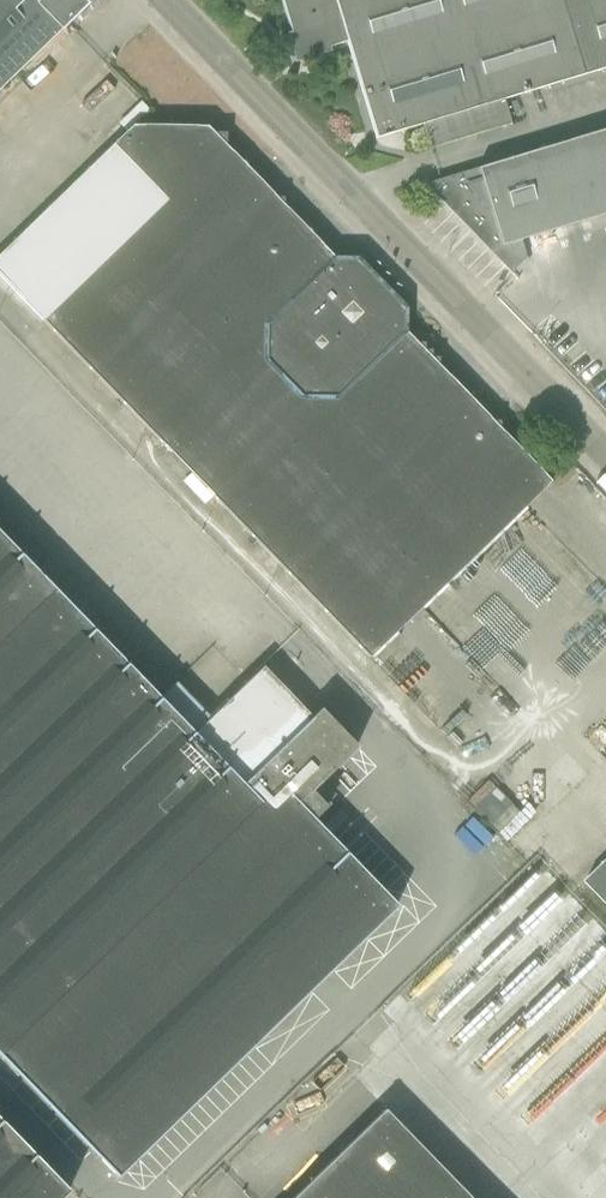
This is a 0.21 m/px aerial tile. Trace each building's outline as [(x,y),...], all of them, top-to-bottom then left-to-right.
[(88,4),(84,0),(0,0),(0,89),(88,4)] [(291,32),(286,33),(295,63),(332,52),(334,48),(346,42),(375,139),(421,125),(429,150),(509,125),(502,101),(605,69),(605,0),(281,0),(291,32)] [(213,133),(206,127),(132,126),(112,145),(166,201),(42,321),(369,658),(550,482),(499,429),(499,421),(492,421),(492,422),(437,365),(438,365),(438,358),(431,358),(431,351),(423,351),(424,343),(416,343),(387,313),(387,302),(372,301),(363,292),(363,277),(351,276),(282,205),(283,205),(283,198),(276,198),(275,198),(225,146),(225,145),(225,133),(213,133)] [(420,183),(516,280),(518,279),(511,272),(518,266),(526,259),(520,241),(605,214),(605,127),(424,183),(422,181),(420,183)] [(117,1177),(396,906),(312,819),(328,805),(326,803),(324,805),(311,791),(356,747),(319,709),(311,717),(262,666),(192,734),(159,699),(164,693),(132,659),(126,665),(40,577),(0,535),(0,1057),(117,1177)] [(481,1066),(605,957),(605,930),(546,862),(408,983),(481,1066)] [(605,902),(605,862),(586,882),(605,902)] [(293,1197),(468,1197),(383,1110),(293,1197)] [(68,1191),(0,1121),(0,1197),(61,1197),(68,1191)]
